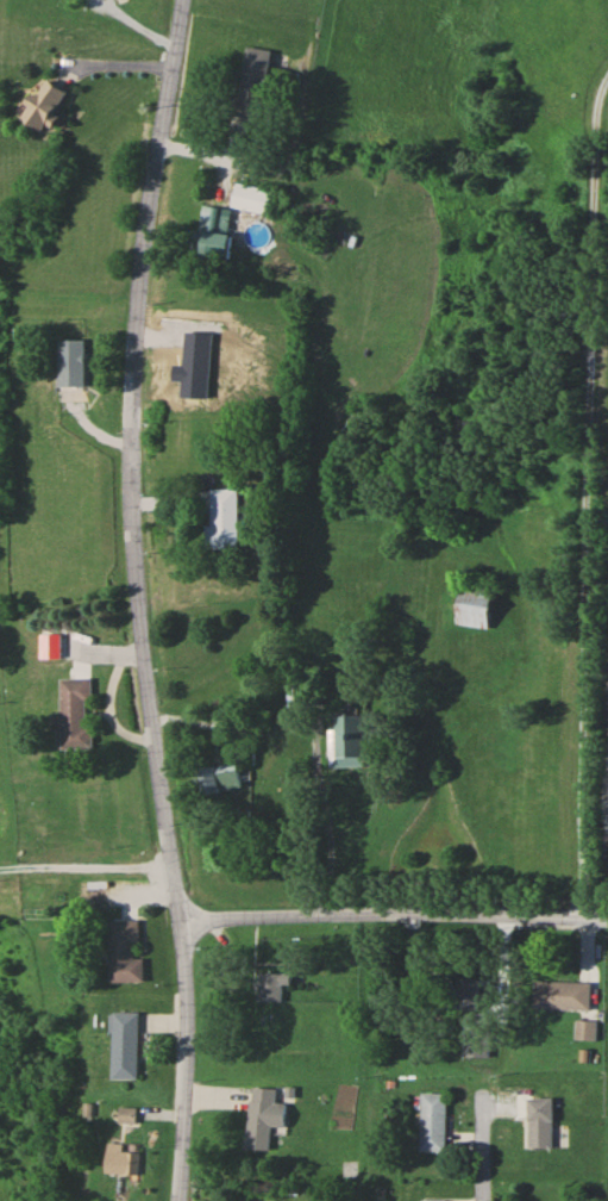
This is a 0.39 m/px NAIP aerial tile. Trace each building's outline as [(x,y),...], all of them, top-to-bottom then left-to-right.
[(270,50),(245,46),(234,116),(258,120),(270,50)] [(55,113),(68,92),(47,79),(35,98),(29,94),(23,103),(30,107),(23,118),(48,133),(58,115),(55,113)] [(232,208),(272,213),(275,189),(235,184),(232,208)] [(233,209),(201,205),(195,255),(227,259),(233,209)] [(181,381),(181,398),(208,398),(210,333),(183,332),(182,365),(173,365),(172,381),(181,381)] [(86,340),(62,340),(62,387),(87,387),(86,340)] [(489,628),(493,592),(459,588),(456,625),(489,628)] [(42,658),(63,658),(62,633),(41,634),(42,658)] [(61,679),(62,714),(56,714),(57,746),(90,745),(89,701),(92,701),(92,678),(61,679)] [(329,758),(368,757),(367,715),(334,716),(334,729),(329,729),(329,758)] [(242,786),(235,761),(199,770),(206,795),(242,786)] [(144,982),(144,958),(134,958),(134,942),(140,942),(140,920),(110,921),(111,982),(144,982)] [(257,1001),(282,1002),(283,984),(290,985),(290,974),(258,973),(257,1001)] [(479,979),(456,979),(456,1009),(478,1009),(479,979)] [(533,1009),(588,1010),(589,982),(534,980),(533,1009)] [(139,1079),(138,1012),(112,1012),(114,1079),(139,1079)] [(594,1040),(595,1021),(574,1020),(573,1039),(594,1040)] [(247,1149),(270,1150),(271,1134),(285,1134),(287,1103),(276,1102),(276,1088),(249,1087),(247,1149)] [(448,1093),(423,1092),(422,1151),(447,1152),(448,1093)] [(553,1147),(552,1098),(528,1098),(528,1148),(553,1147)] [(137,1108),(120,1108),(119,1123),(136,1123),(137,1108)] [(107,1173),(139,1174),(140,1153),(124,1152),(124,1143),(108,1143),(107,1173)]
